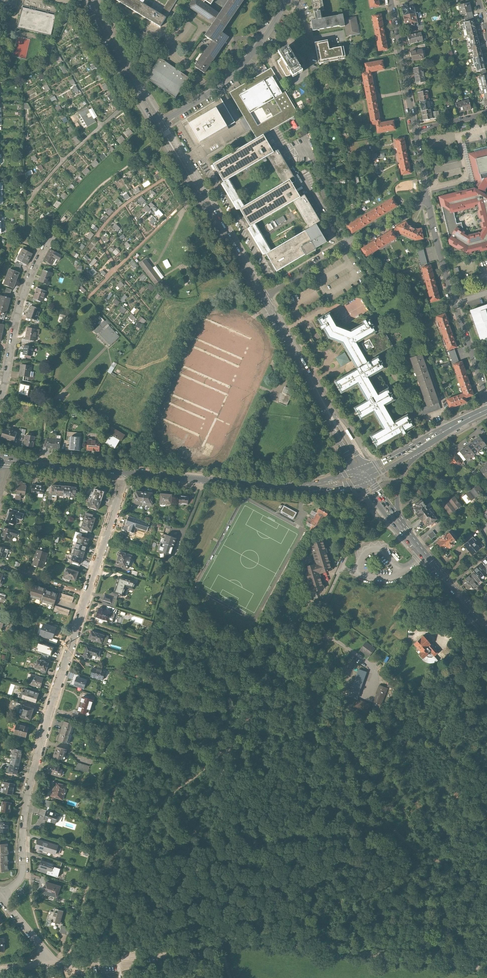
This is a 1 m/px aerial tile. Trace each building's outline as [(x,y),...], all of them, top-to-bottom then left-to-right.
[(16,8),(18,0),(0,0),(0,4),(16,8)] [(120,3),(120,2),(122,3),(122,4),(161,27),(162,25),(169,13),(170,12),(175,4),(177,0),(169,0),(164,9),(160,15),(144,5),(143,4),(146,0),(145,0),(116,0),(120,3)] [(187,8),(212,25),(204,36),(211,41),(194,66),(205,73),(227,40),(229,38),(222,34),(245,0),(228,0),(219,13),(203,2),(205,0),(210,4),(213,0),(192,0),(187,8)] [(343,14),(323,18),(322,11),(324,10),(322,0),(312,0),(315,20),(311,21),(313,31),(332,27),(344,26),(346,36),(359,34),(356,16),(344,18),(343,14)] [(413,2),(401,5),(403,16),(415,13),(413,2)] [(469,3),(458,6),(461,16),(466,15),(471,13),(469,3)] [(56,15),(22,7),(21,16),(18,28),(51,36),(56,15)] [(415,13),(403,16),(406,27),(418,24),(415,13)] [(381,14),(371,16),(378,51),(388,49),(386,40),(382,23),(381,14)] [(476,28),(474,22),(468,23),(465,24),(467,30),(476,28)] [(477,34),(476,28),(467,30),(468,36),(477,34)] [(421,33),(408,36),(410,45),(423,41),(421,33)] [(478,40),(477,34),(468,36),(470,42),(478,40)] [(327,40),(314,43),(318,64),(346,58),(343,47),(332,49),(329,50),(327,40)] [(301,67),(289,47),(284,50),(279,52),(282,57),(292,74),(294,78),(304,72),(301,67)] [(423,50),(410,52),(411,61),(424,60),(423,50)] [(287,76),(292,74),(282,57),(280,59),(280,60),(278,63),(287,76)] [(160,59),(146,79),(175,99),(189,79),(160,59)] [(365,63),(366,73),(371,73),(375,72),(385,70),(384,60),(365,63)] [(422,67),(413,68),(414,76),(423,75),(422,67)] [(263,134),(278,126),(291,118),(294,117),(298,114),(285,92),(288,91),(285,87),(283,88),(271,68),(267,70),(260,74),(256,77),(241,86),(234,90),(229,93),(244,117),(248,124),(251,129),(257,139),(214,164),(213,164),(218,172),(219,175),(224,182),(222,183),(234,204),(238,210),(240,209),(250,227),(248,228),(260,248),(264,255),(266,254),(270,261),(270,262),(271,261),(272,264),(275,270),(277,272),(277,271),(305,255),(306,256),(316,250),(316,249),(327,242),(327,243),(327,242),(323,235),(322,235),(321,233),(321,232),(316,224),(320,222),(318,218),(323,215),(309,192),(301,197),(296,190),(294,187),(303,182),(300,177),(298,175),(294,177),(293,176),(288,167),(278,150),(274,153),(270,145),(269,145),(269,144),(268,142),(264,135),(263,134)] [(373,81),(371,73),(366,73),(362,74),(371,126),(376,125),(380,124),(379,116),(376,99),(373,81)] [(423,75),(414,76),(415,84),(424,83),(423,75)] [(295,98),(304,93),(302,88),(293,92),(295,98)] [(428,91),(418,93),(419,102),(429,101),(428,91)] [(220,98),(186,119),(189,124),(185,127),(197,148),(229,129),(227,127),(235,123),(220,98)] [(299,109),(305,106),(302,100),(296,102),(299,109)] [(429,101),(419,102),(421,111),(431,110),(429,101)] [(469,101),(463,102),(465,112),(471,111),(469,101)] [(463,102),(456,104),(458,113),(465,112),(463,102)] [(80,112),(87,126),(97,121),(95,118),(97,117),(93,107),(89,109),(89,108),(80,112)] [(431,110),(421,111),(422,121),(432,119),(431,112),(431,110)] [(380,124),(376,125),(377,134),(395,131),(394,122),(383,124),(380,124)] [(297,133),(300,139),(307,134),(304,129),(297,133)] [(120,133),(115,137),(120,143),(125,139),(120,133)] [(403,136),(393,138),(400,175),(410,173),(408,164),(405,145),(403,136)] [(475,153),(472,154),(473,158),(472,158),(470,161),(473,171),(476,173),(477,178),(478,183),(474,189),(439,197),(451,245),(467,255),(472,254),(471,252),(480,250),(480,252),(486,250),(486,196),(485,190),(486,187),(486,150),(475,153)] [(390,212),(397,207),(393,199),(349,226),(353,234),(361,229),(375,221),(390,212)] [(68,210),(59,220),(64,225),(73,214),(68,210)] [(398,230),(401,234),(407,236),(408,236),(410,237),(416,240),(423,238),(421,229),(418,229),(413,227),(408,225),(406,222),(397,227),(398,230)] [(117,223),(113,226),(117,232),(121,229),(117,223)] [(392,231),(392,230),(384,235),(377,240),(381,247),(396,238),(393,233),(392,231)] [(381,247),(377,240),(369,244),(361,249),(366,256),(381,247)] [(62,259),(65,254),(53,247),(47,258),(55,263),(58,257),(62,259)] [(27,248),(21,260),(32,265),(38,254),(27,248)] [(417,251),(421,267),(428,265),(423,249),(417,251)] [(146,260),(140,264),(157,286),(163,282),(146,260)] [(428,265),(421,267),(430,303),(441,301),(438,292),(434,274),(431,265),(428,265)] [(100,272),(105,275),(109,269),(104,266),(100,272)] [(93,267),(89,271),(93,275),(97,271),(93,267)] [(12,268),(9,276),(20,281),(23,273),(12,268)] [(55,272),(47,269),(42,280),(51,284),(52,281),(50,281),(52,275),(53,276),(55,272)] [(9,276),(6,284),(17,288),(20,281),(9,276)] [(4,294),(10,296),(12,289),(7,287),(4,294)] [(50,290),(41,287),(36,298),(45,302),(50,290)] [(3,295),(1,304),(13,307),(15,298),(3,295)] [(0,307),(0,313),(10,316),(13,307),(1,304),(0,307)] [(34,305),(30,316),(39,319),(43,308),(34,305)] [(485,353),(486,352),(486,306),(486,305),(471,311),(485,353)] [(131,311),(136,314),(139,310),(135,306),(131,311)] [(337,312),(332,316),(337,325),(350,331),(370,319),(377,331),(380,330),(369,311),(347,324),(343,322),(337,312)] [(377,449),(414,427),(411,420),(407,414),(402,417),(395,421),(386,406),(393,401),(395,400),(388,388),(387,388),(379,393),(370,378),(378,373),(386,369),(379,356),(376,358),(369,362),(368,360),(359,344),(358,343),(375,333),(377,332),(377,331),(370,319),(350,331),(337,325),(332,316),(330,312),(317,319),(329,339),(342,344),(347,353),(349,356),(351,360),(352,361),(357,369),(348,374),(334,382),(341,394),(357,385),(366,400),(353,408),(356,413),(360,420),(373,413),(383,428),(369,436),(377,449)] [(445,314),(436,317),(442,334),(451,331),(448,322),(445,314)] [(107,319),(94,331),(97,334),(98,333),(110,346),(120,337),(109,325),(111,324),(107,319)] [(6,332),(8,324),(0,322),(0,331),(6,332)] [(30,326),(28,339),(34,340),(38,340),(39,333),(41,334),(42,329),(30,326)] [(376,356),(393,346),(384,330),(376,335),(359,344),(368,360),(376,356)] [(451,331),(442,334),(448,350),(457,347),(454,339),(451,331)] [(375,333),(358,343),(359,344),(376,335),(375,333)] [(33,345),(27,344),(25,354),(33,356),(35,350),(36,350),(37,346),(33,345)] [(454,350),(449,352),(453,363),(458,361),(454,350)] [(345,352),(335,358),(341,367),(350,362),(349,361),(351,360),(347,353),(346,354),(345,352)] [(421,355),(410,359),(416,375),(427,371),(424,363),(421,355)] [(35,365),(24,362),(21,374),(32,377),(35,365)] [(462,362),(453,365),(459,382),(468,379),(465,370),(462,362)] [(427,371),(416,375),(421,391),(433,387),(431,382),(427,371)] [(378,373),(370,378),(379,393),(387,388),(386,385),(387,385),(381,375),(380,376),(378,373)] [(468,379),(459,382),(463,394),(464,394),(465,398),(473,395),(470,387),(468,379)] [(33,385),(23,383),(20,394),(30,396),(33,385)] [(293,391),(285,387),(278,402),(286,406),(293,391)] [(433,387),(421,391),(427,407),(438,403),(434,391),(433,387)] [(463,394),(447,400),(450,408),(458,405),(467,402),(465,398),(464,394),(463,394)] [(393,401),(386,406),(395,421),(402,417),(393,401)] [(440,409),(438,403),(427,407),(417,410),(421,416),(440,409)] [(113,435),(109,443),(118,449),(123,440),(124,441),(128,434),(118,428),(114,427),(110,434),(113,435)] [(20,431),(7,428),(4,438),(17,441),(20,431)] [(38,435),(30,433),(28,444),(36,446),(38,435)] [(84,437),(73,436),(72,450),(83,450),(84,437)] [(98,441),(91,440),(90,449),(102,451),(103,438),(98,437),(98,441)] [(479,437),(475,440),(482,450),(486,447),(479,437)] [(49,446),(49,447),(63,448),(64,440),(49,439),(49,446)] [(475,440),(471,444),(479,453),(482,450),(475,440)] [(471,444),(467,447),(475,456),(479,453),(471,444)] [(467,447),(463,450),(471,459),(475,456),(467,447)] [(463,450),(459,453),(467,462),(471,459),(463,450)] [(463,464),(456,454),(447,461),(454,471),(463,464)] [(26,483),(24,482),(23,481),(23,480),(22,480),(21,480),(20,480),(20,481),(20,482),(20,483),(18,483),(17,494),(22,495),(26,495),(27,486),(26,486),(26,483)] [(33,484),(32,492),(43,494),(45,486),(33,484)] [(478,486),(469,492),(476,501),(485,495),(478,486)] [(95,489),(92,498),(102,501),(105,492),(95,489)] [(134,504),(143,505),(144,492),(136,491),(134,504)] [(152,492),(144,492),(143,505),(152,506),(153,496),(152,496),(152,492)] [(469,492),(461,498),(468,508),(476,501),(469,492)] [(171,493),(161,493),(159,506),(165,506),(165,503),(171,504),(171,493)] [(179,496),(179,504),(188,504),(188,497),(179,496)] [(99,510),(102,501),(92,498),(89,507),(99,510)] [(454,498),(449,502),(456,512),(462,508),(454,498)] [(429,512),(422,502),(411,511),(418,520),(429,512)] [(449,502),(443,507),(450,517),(456,512),(449,502)] [(297,513),(284,505),(280,512),(294,519),(297,513)] [(317,514),(325,518),(330,510),(321,505),(317,513),(317,514)] [(11,509),(7,521),(16,524),(18,518),(22,519),(24,514),(11,509)] [(437,522),(429,512),(418,520),(426,530),(437,522)] [(86,514),(84,520),(94,524),(96,518),(94,517),(86,514)] [(319,529),(325,518),(317,514),(316,516),(311,524),(313,525),(319,529)] [(148,524),(128,517),(126,524),(130,525),(129,531),(133,532),(135,527),(146,531),(148,524)] [(84,520),(81,530),(88,532),(89,530),(92,531),(94,524),(84,520)] [(315,536),(319,529),(313,525),(312,528),(309,532),(315,536)] [(5,527),(1,539),(11,542),(13,536),(17,537),(18,532),(5,527)] [(432,539),(437,535),(434,530),(428,534),(432,539)] [(82,535),(76,533),(73,541),(77,543),(87,546),(89,539),(81,536),(82,535)] [(448,534),(436,543),(445,554),(457,545),(448,534)] [(176,538),(165,535),(161,547),(159,546),(157,551),(170,555),(176,538)] [(329,562),(322,540),(310,544),(312,550),(315,559),(317,566),(314,567),(313,565),(304,568),(306,574),(308,580),(310,586),(309,586),(311,592),(316,591),(324,588),(319,573),(332,570),(330,562),(329,562)] [(480,551),(472,541),(464,548),(472,557),(480,551)] [(77,543),(75,549),(85,552),(87,546),(77,543)] [(346,547),(339,544),(337,548),(338,548),(337,549),(338,551),(341,552),(343,552),(343,551),(344,551),(346,547)] [(5,558),(6,552),(7,552),(8,549),(0,547),(0,556),(5,558)] [(83,558),(85,552),(75,549),(73,555),(83,558)] [(38,550),(33,565),(43,568),(48,553),(38,550)] [(132,555),(120,551),(115,565),(127,569),(128,566),(130,566),(131,566),(132,565),(133,564),(133,562),(133,561),(133,560),(132,559),(131,558),(132,555)] [(70,562),(70,563),(71,563),(72,563),(73,562),(73,561),(81,564),(83,558),(73,555),(71,560),(70,560),(70,561),(70,562)] [(79,572),(67,568),(64,577),(76,580),(79,572)] [(486,578),(477,568),(473,572),(475,574),(482,582),(486,578)] [(475,574),(470,579),(478,588),(483,583),(482,582),(475,574)] [(135,581),(118,576),(113,592),(118,594),(122,595),(125,586),(133,588),(135,581)] [(470,579),(465,584),(473,592),(478,588),(470,579)] [(34,584),(30,596),(42,600),(46,589),(46,588),(34,584)] [(58,593),(46,589),(42,600),(42,602),(54,606),(58,593)] [(113,607),(118,594),(113,592),(110,591),(108,595),(113,596),(111,603),(110,606),(113,607)] [(60,593),(58,599),(72,603),(74,597),(60,593)] [(111,603),(113,596),(108,595),(105,594),(103,600),(111,603)] [(70,610),(56,606),(54,611),(68,616),(70,610)] [(107,606),(105,610),(110,611),(109,612),(114,614),(115,614),(117,609),(107,606)] [(105,610),(98,607),(94,617),(107,621),(109,612),(110,611),(105,610)] [(3,627),(4,623),(9,625),(11,618),(6,617),(5,619),(0,617),(0,626),(3,627)] [(58,627),(45,623),(41,634),(54,639),(58,627)] [(104,634),(90,630),(88,637),(101,642),(104,634)] [(423,636),(414,644),(421,652),(419,654),(423,658),(428,654),(430,652),(434,656),(438,653),(423,636)] [(55,647),(41,643),(38,651),(42,653),(49,655),(52,656),(55,647)] [(374,648),(366,643),(361,650),(368,656),(374,648)] [(100,650),(86,646),(82,656),(89,658),(90,654),(98,656),(100,650)] [(438,661),(434,656),(430,652),(428,654),(423,658),(421,659),(424,662),(427,663),(430,664),(433,663),(435,662),(438,661)] [(49,663),(39,659),(36,668),(46,672),(49,663)] [(105,671),(93,667),(90,676),(102,679),(105,671)] [(40,677),(32,674),(29,684),(40,688),(43,679),(39,677),(40,677)] [(87,680),(77,677),(74,685),(84,689),(87,680)] [(356,700),(354,707),(368,712),(371,704),(357,699),(363,684),(362,684),(358,682),(355,691),(354,690),(351,698),(356,700)] [(388,688),(379,685),(376,693),(378,693),(374,702),(382,705),(388,688)] [(39,693),(26,689),(25,693),(25,692),(23,698),(36,703),(39,693)] [(81,696),(79,704),(91,707),(93,700),(81,696)] [(35,708),(22,704),(19,715),(31,719),(35,708)] [(88,714),(91,707),(79,704),(77,711),(88,714)] [(74,724),(62,721),(56,740),(68,744),(74,724)] [(29,727),(18,724),(15,734),(27,737),(29,727)] [(66,750),(55,747),(52,758),(63,761),(66,750)] [(16,749),(13,756),(22,758),(24,751),(22,750),(18,749),(16,749)] [(13,756),(11,765),(19,767),(22,758),(13,756)] [(58,766),(48,763),(45,772),(59,776),(61,770),(58,769),(58,766)] [(89,766),(77,763),(75,769),(87,773),(89,766)] [(17,774),(19,767),(11,765),(10,768),(9,772),(10,772),(17,774)] [(15,784),(6,782),(4,793),(13,795),(15,784)] [(67,785),(55,782),(51,797),(62,800),(67,785)] [(12,803),(2,801),(1,812),(11,813),(12,803)] [(59,814),(47,811),(45,816),(44,819),(56,823),(59,814)] [(0,822),(0,832),(9,832),(9,822),(0,822)] [(44,842),(37,840),(35,849),(47,852),(49,847),(56,849),(58,844),(46,841),(46,842),(44,842)] [(9,844),(8,844),(0,845),(0,855),(9,854),(9,844)] [(9,861),(0,862),(0,872),(9,872),(9,861)] [(54,865),(41,861),(39,868),(51,872),(54,865)] [(60,886),(45,882),(42,893),(56,898),(60,886)] [(48,915),(47,921),(51,922),(60,924),(63,911),(54,909),(53,912),(51,912),(50,915),(48,915)]
